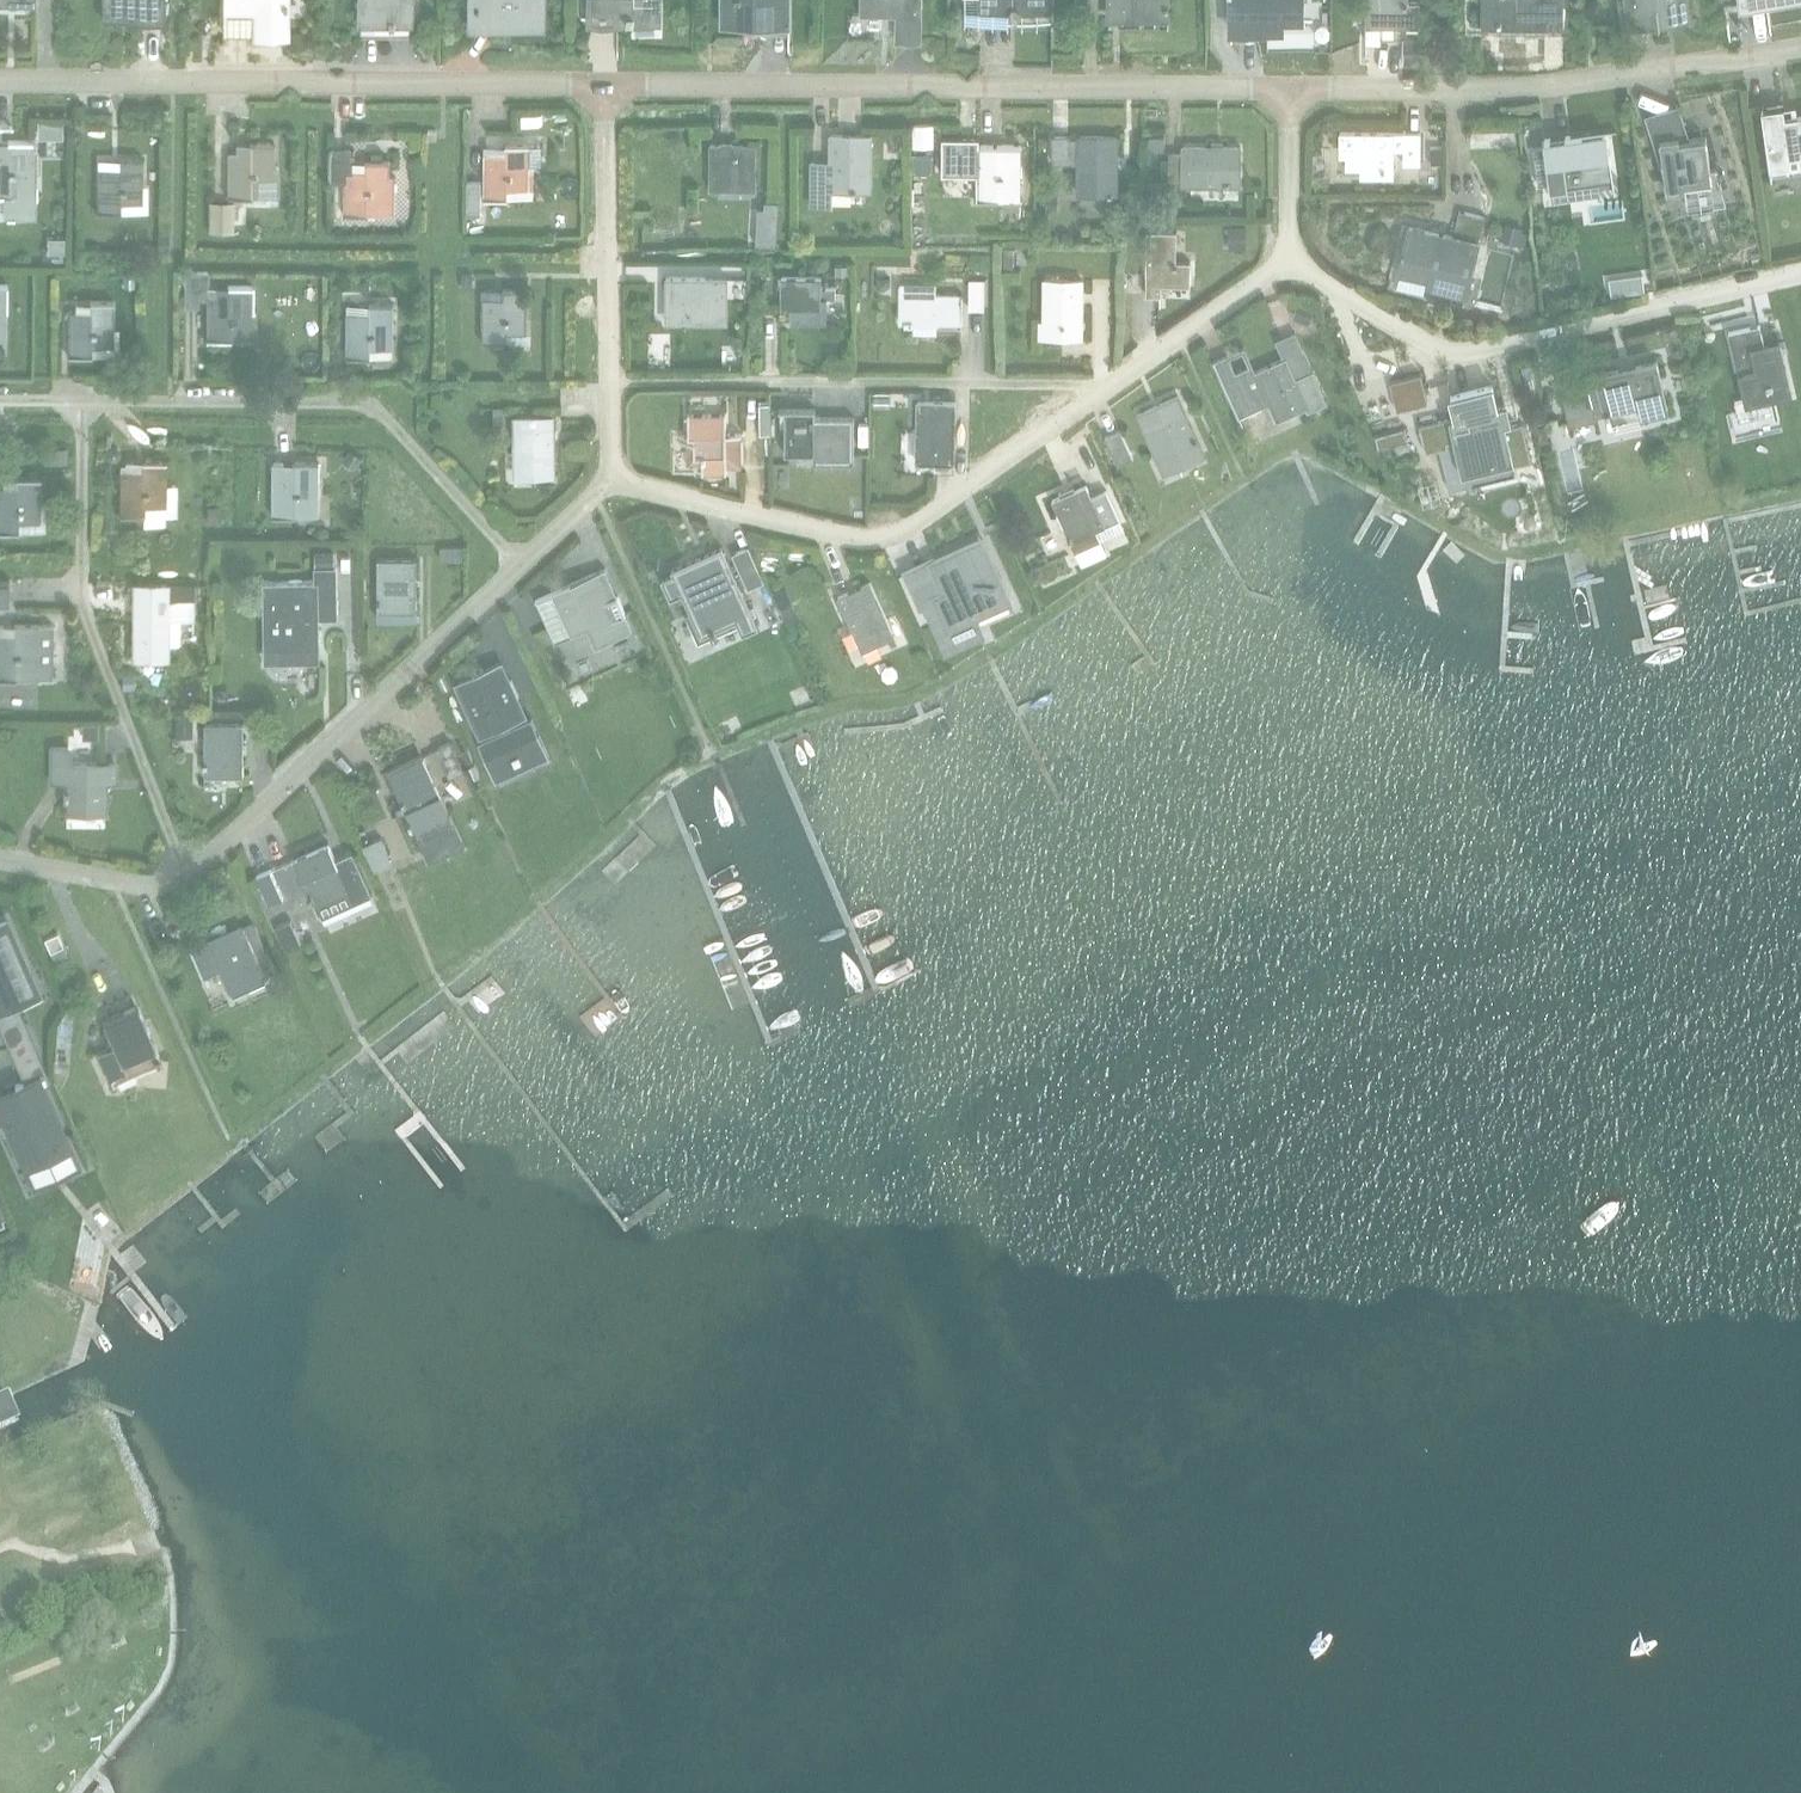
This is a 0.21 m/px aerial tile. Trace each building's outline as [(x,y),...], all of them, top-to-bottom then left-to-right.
[(96,21),(163,19),(162,0),(96,0),(96,21)] [(224,32),(254,33),(254,34),(285,34),(286,0),(224,0),(224,32)] [(361,20),(412,21),(413,0),(361,0),(361,20)] [(476,17),(543,18),(543,0),(476,0),(476,17)] [(591,10),(614,10),(614,18),(657,19),(657,0),(591,0),(591,10)] [(721,24),(789,25),(789,0),(721,0),(721,24)] [(860,14),(896,14),(895,38),(921,38),(921,0),(860,0),(860,14)] [(978,10),(1053,10),(1053,0),(978,0),(978,10)] [(1107,11),(1122,11),(1122,18),(1168,18),(1168,0),(1107,0),(1107,11)] [(1230,29),(1282,30),(1282,13),(1302,13),(1302,0),(1230,0),(1230,29)] [(1365,26),(1419,26),(1419,1),(1408,1),(1408,0),(1365,0),(1365,26)] [(1481,24),(1563,25),(1563,0),(1481,0),(1481,24)] [(1623,11),(1656,7),(1658,20),(1688,16),(1686,0),(1622,0),(1623,11)] [(1667,107),(1688,103),(1685,90),(1665,94),(1667,107)] [(1783,105),(1761,108),(1769,167),(1791,164),(1790,156),(1800,154),(1800,114),(1797,114),(1797,118),(1785,120),(1783,105)] [(1513,116),(1488,118),(1489,129),(1514,127),(1513,116)] [(63,122),(38,122),(38,138),(63,138),(63,122)] [(30,151),(30,141),(8,141),(1,141),(1,125),(0,125),(0,196),(3,196),(3,216),(8,217),(35,218),(36,151),(30,151)] [(933,126),(914,126),(914,148),(933,148),(933,126)] [(888,129),(888,149),(903,149),(903,129),(888,129)] [(1393,177),(1393,170),(1393,149),(1403,149),(1403,164),(1420,164),(1420,132),(1339,132),(1339,149),(1345,149),(1345,168),(1360,168),(1360,176),(1393,177)] [(1544,150),(1533,151),(1538,186),(1550,185),(1552,203),(1567,201),(1565,187),(1612,181),(1605,135),(1616,134),(1616,132),(1605,134),(1543,143),(1544,150)] [(1712,165),(1709,165),(1704,133),(1678,136),(1677,132),(1658,134),(1665,186),(1684,184),(1685,193),(1719,184),(1712,165)] [(870,134),(864,134),(830,134),(830,160),(809,160),(809,205),(830,205),(830,188),(870,189),(870,134)] [(1166,156),(1166,134),(1144,134),(1144,156),(1166,156)] [(1052,161),(1078,161),(1078,193),(1116,193),(1116,136),(1078,136),(1078,138),(1068,138),(1068,136),(1052,136),(1052,161)] [(229,154),(229,197),(251,197),(251,185),(271,185),(271,143),(249,143),(249,154),(229,154)] [(755,188),(755,177),(755,143),(710,143),(710,188),(755,188)] [(529,144),(505,144),(485,144),(485,198),(508,198),(508,197),(534,197),(534,171),(528,171),(529,144)] [(977,145),(943,145),(943,179),(976,179),(976,200),(998,200),(998,189),(1002,189),(1002,188),(1018,188),(1019,145),(977,145)] [(1182,146),(1182,184),(1239,184),(1240,146),(1182,146)] [(1430,146),(1430,164),(1442,164),(1442,146),(1430,146)] [(349,148),(331,148),(331,180),(345,180),(345,214),(368,214),(394,214),(394,175),(387,175),(388,160),(365,160),(365,171),(349,171),(349,148)] [(141,158),(118,158),(118,169),(99,169),(98,212),(121,212),(121,201),(141,201),(141,158)] [(432,159),(432,173),(448,173),(448,160),(432,159)] [(481,197),(481,178),(466,178),(465,196),(481,197)] [(1057,209),(1057,194),(1046,194),(1045,208),(1057,209)] [(757,208),(755,243),(774,244),(777,201),(775,201),(764,201),(763,208),(757,208)] [(234,232),(233,202),(208,202),(208,232),(234,232)] [(702,228),(702,216),(692,216),(692,228),(702,228)] [(1501,242),(1525,247),(1528,233),(1520,231),(1521,228),(1505,224),(1501,242)] [(1227,225),(1227,251),(1245,251),(1245,225),(1227,225)] [(1408,226),(1397,272),(1437,282),(1435,288),(1465,296),(1478,243),(1408,226)] [(1176,261),(1176,231),(1146,230),(1145,294),(1147,294),(1147,293),(1159,294),(1159,303),(1161,303),(1161,284),(1189,285),(1190,261),(1176,261)] [(158,234),(157,252),(169,252),(169,234),(158,234)] [(1015,267),(1016,246),(1005,246),(1004,266),(1015,267)] [(1642,274),(1621,259),(1608,277),(1629,292),(1632,287),(1634,289),(1643,277),(1640,275),(1642,274)] [(849,264),(834,265),(834,275),(849,275),(849,264)] [(206,271),(184,271),(184,286),(208,286),(208,271),(206,271)] [(472,288),(472,273),(462,273),(462,288),(472,288)] [(137,289),(137,274),(123,274),(123,289),(137,289)] [(710,321),(711,297),(720,297),(720,286),(705,286),(706,277),(666,277),(666,307),(675,307),(675,321),(710,321)] [(826,322),(826,298),(835,298),(835,287),(820,287),(820,277),(781,277),(781,307),(790,307),(790,321),(826,322)] [(889,277),(877,277),(877,289),(889,289),(889,277)] [(968,278),(969,308),(984,308),(984,278),(968,278)] [(1082,280),(1043,280),(1043,322),(1039,321),(1039,337),(1062,337),(1062,326),(1081,326),(1082,280)] [(935,293),(936,283),(899,282),(899,321),(904,321),(904,323),(913,323),(913,321),(962,322),(962,294),(935,293)] [(208,297),(208,340),(230,341),(230,329),(250,329),(250,286),(228,286),(227,297),(208,297)] [(502,299),(482,299),(482,342),(505,342),(505,330),(524,330),(525,288),(502,288),(502,299)] [(118,329),(111,329),(112,301),(89,301),(89,313),(69,313),(69,356),(91,356),(91,354),(119,355),(118,329)] [(1291,317),(1309,323),(1314,309),(1296,302),(1291,317)] [(349,314),(349,357),(371,358),(371,346),(391,346),(391,303),(368,303),(368,314),(349,314)] [(1764,308),(1738,314),(1740,325),(1766,319),(1764,308)] [(1759,325),(1728,333),(1738,374),(1744,372),(1749,397),(1789,388),(1780,345),(1765,349),(1759,325)] [(647,361),(669,362),(669,335),(647,335),(647,361)] [(1238,413),(1268,400),(1276,419),(1306,406),(1308,409),(1326,401),(1312,370),(1295,378),(1285,357),(1250,373),(1247,368),(1234,374),(1227,357),(1214,363),(1238,416),(1239,415),(1238,413)] [(1597,417),(1595,409),(1605,407),(1606,412),(1610,411),(1612,420),(1667,407),(1656,361),(1586,377),(1587,380),(1561,386),(1570,424),(1597,417)] [(1422,372),(1392,380),(1399,410),(1429,402),(1422,372)] [(1468,468),(1468,465),(1511,454),(1503,420),(1509,418),(1505,404),(1496,406),(1491,386),(1451,395),(1461,437),(1445,440),(1447,446),(1448,450),(1449,452),(1449,454),(1452,458),(1454,462),(1455,464),(1458,467),(1460,468),(1462,470),(1468,468)] [(888,396),(873,396),(873,406),(888,406),(888,396)] [(1201,448),(1184,410),(1177,396),(1138,414),(1164,472),(1179,465),(1176,459),(1201,448)] [(769,434),(769,404),(768,404),(768,400),(759,400),(759,434),(769,434)] [(918,401),(917,461),(952,461),(953,402),(918,401)] [(494,407),(493,423),(504,424),(504,407),(494,407)] [(863,429),(873,429),(873,407),(863,407),(863,429)] [(815,408),(779,408),(779,410),(785,410),(784,454),(813,454),(813,462),(854,462),(854,416),(815,416),(815,408)] [(725,414),(687,414),(688,435),(679,435),(679,443),(694,442),(694,456),(701,456),(702,471),(726,471),(726,466),(740,465),(740,433),(726,433),(725,414)] [(514,418),(515,475),(553,474),(553,418),(514,418)] [(1535,427),(1540,447),(1550,445),(1545,425),(1535,427)] [(1566,451),(1576,450),(1574,427),(1564,428),(1566,451)] [(1403,428),(1377,434),(1379,445),(1406,438),(1403,428)] [(1105,437),(1117,464),(1132,457),(1120,430),(1105,437)] [(44,462),(66,462),(66,448),(45,448),(44,462)] [(108,451),(107,457),(110,461),(115,462),(120,458),(120,453),(117,449),(112,448),(108,451)] [(350,449),(343,460),(356,468),(363,456),(350,449)] [(164,461),(141,461),(125,461),(125,464),(122,464),(121,515),(144,515),(144,524),(164,523),(164,515),(177,515),(177,485),(163,485),(164,461)] [(294,473),(274,473),(274,516),(297,516),(297,504),(316,504),(317,462),(294,462),(294,473)] [(19,531),(19,520),(38,520),(38,477),(16,477),(16,488),(0,488),(0,531),(19,531)] [(1106,489),(1091,496),(1086,484),(1074,489),(1073,486),(1059,492),(1060,495),(1052,499),(1075,550),(1081,563),(1106,552),(1096,529),(1119,518),(1106,489)] [(220,506),(210,506),(210,523),(220,523),(220,506)] [(932,559),(906,570),(921,603),(934,597),(938,607),(930,611),(932,616),(940,612),(947,627),(1008,600),(979,535),(978,536),(979,540),(933,561),(932,559)] [(459,559),(460,549),(444,549),(444,559),(459,559)] [(724,551),(672,574),(674,579),(663,584),(672,603),(683,598),(702,640),(713,635),(716,641),(720,640),(717,634),(738,624),(742,633),(758,626),(724,551)] [(334,553),(314,553),(315,567),(334,566),(334,553)] [(757,583),(747,553),(736,558),(746,587),(757,583)] [(377,559),(377,611),(415,611),(416,559),(377,559)] [(649,566),(655,582),(670,576),(663,560),(649,566)] [(337,618),(337,598),(337,566),(334,566),(315,567),(314,567),(314,581),(263,582),(264,661),(319,661),(319,618),(337,618)] [(613,597),(606,582),(600,570),(552,592),(570,633),(589,624),(597,643),(627,629),(621,615),(625,613),(617,595),(613,597)] [(838,596),(862,650),(894,635),(869,582),(838,596)] [(192,584),(167,584),(134,584),(133,658),(166,659),(166,644),(178,644),(178,619),(192,619),(192,584)] [(0,586),(0,605),(9,605),(9,586),(0,586)] [(801,618),(785,586),(772,592),(788,624),(801,618)] [(36,625),(36,624),(14,624),(13,635),(0,635),(0,678),(50,679),(51,625),(36,625)] [(474,674),(458,681),(467,699),(463,701),(471,718),(474,716),(483,734),(500,726),(502,732),(479,742),(491,769),(543,745),(531,719),(508,729),(506,724),(523,716),(515,698),(518,696),(511,679),(507,681),(498,663),(483,670),(482,668),(473,672),(474,674)] [(134,689),(134,673),(122,673),(121,689),(134,689)] [(588,702),(582,690),(573,695),(579,707),(588,702)] [(176,713),(176,736),(193,737),(193,713),(176,713)] [(98,737),(98,723),(81,722),(81,737),(98,737)] [(205,723),(204,775),(243,775),(243,722),(205,723)] [(450,742),(437,748),(449,775),(462,769),(450,742)] [(51,747),(51,781),(67,781),(67,811),(105,812),(105,781),(115,781),(115,764),(68,764),(68,747),(51,747)] [(454,823),(453,821),(422,754),(387,771),(419,839),(429,860),(465,843),(455,823),(454,823)] [(374,870),(392,862),(382,838),(364,845),(374,870)] [(353,854),(337,861),(328,843),(294,859),(315,906),(349,891),(353,901),(371,893),(353,854)] [(256,876),(268,904),(283,897),(271,869),(256,876)] [(17,1006),(42,995),(7,916),(0,919),(0,1014),(17,1006)] [(301,941),(290,920),(274,928),(285,949),(301,941)] [(220,968),(229,988),(264,972),(243,926),(191,950),(203,976),(220,968)] [(63,945),(57,932),(44,938),(50,951),(63,945)] [(17,1006),(0,1014),(0,1025),(25,1080),(37,1075),(46,1071),(17,1006)] [(138,1007),(103,1023),(113,1045),(98,1052),(111,1082),(161,1060),(138,1007)] [(0,1091),(0,1109),(25,1165),(69,1146),(37,1075),(25,1080),(0,1091)] [(16,1422),(5,1396),(0,1399),(0,1429),(16,1422)]
